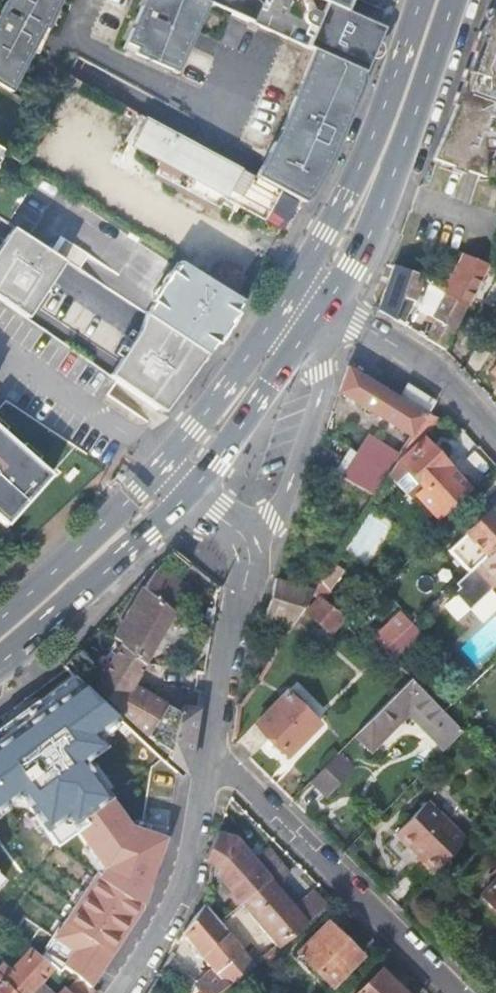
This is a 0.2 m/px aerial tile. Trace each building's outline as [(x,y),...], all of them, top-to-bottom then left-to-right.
[(0,13),(0,86),(12,94),(19,80),(14,78),(20,67),(25,70),(45,31),(48,31),(57,10),(62,0),(7,0),(0,13)] [(210,5),(200,0),(153,0),(148,10),(143,8),(136,23),(124,50),(129,53),(173,72),(187,41),(193,43),(200,27),(210,5)] [(153,0),(146,0),(143,8),(148,10),(153,0)] [(210,5),(252,23),(262,0),(200,0),(210,5)] [(319,22),(307,48),(319,53),(360,72),(369,50),(380,25),(383,23),(381,23),(328,0),(319,22)] [(445,143),(470,152),(482,152),(495,151),(495,24),(487,31),(482,44),(458,109),(445,143)] [(348,111),(365,74),(360,72),(319,53),(293,111),(295,112),(286,134),(275,159),(272,158),(265,171),(260,180),(282,191),(304,203),(308,195),(314,184),(316,181),(324,165),(328,156),(331,150),(348,111)] [(164,160),(156,176),(220,210),(224,202),(264,223),(280,193),(282,191),(260,180),(224,160),(186,140),(145,118),(133,144),(164,160)] [(445,143),(436,162),(479,178),(482,152),(470,152),(445,143)] [(298,203),(280,193),(264,223),(282,233),(287,224),(298,203)] [(15,230),(0,252),(0,300),(29,320),(66,265),(50,254),(15,230)] [(60,240),(50,254),(66,265),(78,273),(88,258),(60,240)] [(445,262),(435,287),(444,293),(466,308),(487,267),(463,259),(458,268),(445,262)] [(179,264),(144,316),(205,356),(218,336),(241,302),(232,297),(210,283),(179,264)] [(220,265),(210,283),(232,297),(243,279),(220,265)] [(392,269),(378,307),(380,311),(391,317),(393,311),(399,296),(415,302),(423,280),(392,269)] [(486,295),(495,299),(495,274),(486,295)] [(429,315),(435,319),(426,338),(445,350),(466,308),(444,293),(429,315)] [(487,325),(495,330),(495,305),(487,325)] [(393,311),(391,317),(398,321),(401,313),(393,311)] [(183,387),(205,356),(144,316),(142,335),(113,377),(163,415),(183,387)] [(338,392),(411,438),(426,415),(398,398),(392,394),(348,365),(338,392)] [(398,398),(426,415),(434,402),(411,388),(406,385),(398,398)] [(426,415),(411,438),(400,456),(399,457),(391,470),(414,495),(418,492),(439,514),(470,485),(427,439),(439,420),(426,415)] [(6,525),(50,476),(0,432),(0,520),(6,525)] [(399,457),(400,456),(369,437),(357,455),(341,479),(372,499),(391,470),(399,457)] [(333,474),(341,479),(357,455),(349,450),(333,474)] [(77,473),(73,469),(64,479),(68,482),(77,473)] [(495,547),(495,516),(491,511),(452,546),(472,569),(495,547)] [(455,584),(473,604),(494,585),(495,588),(495,547),(472,569),(455,584)] [(331,563),(319,581),(327,590),(340,569),(331,563)] [(146,666),(188,591),(155,574),(145,592),(142,591),(141,593),(130,611),(126,612),(123,617),(126,619),(115,638),(124,643),(123,645),(146,666)] [(276,580),(263,618),(289,627),(312,592),(276,580)] [(342,616),(318,596),(307,609),(332,629),(342,616)] [(396,638),(383,649),(390,656),(417,632),(410,625),(396,638)] [(388,628),(374,640),(383,649),(396,638),(388,628)] [(146,666),(123,645),(98,688),(121,708),(120,710),(147,736),(168,705),(136,685),(146,666)] [(410,677),(354,734),(370,750),(406,713),(426,734),(432,729),(447,745),(461,730),(441,710),(410,677)] [(292,691),(258,727),(255,725),(234,747),(248,761),(270,739),(287,756),(323,721),(292,691)] [(147,736),(186,772),(191,743),(197,711),(179,707),(179,712),(168,705),(147,736)] [(2,717),(0,719),(0,796),(40,765),(2,717)] [(335,754),(310,780),(325,795),(350,769),(335,754)] [(395,832),(419,856),(417,858),(432,874),(467,838),(428,800),(395,832)] [(217,878),(240,905),(271,879),(255,862),(235,840),(218,831),(218,834),(205,862),(212,866),(221,871),(217,878)] [(240,905),(260,927),(278,948),(328,906),(313,889),(293,906),(276,886),(287,876),(266,853),(255,862),(271,879),(240,905)] [(495,908),(495,882),(483,895),(495,908)] [(214,969),(196,986),(203,992),(223,992),(231,987),(219,975),(244,953),(239,947),(219,923),(205,907),(183,935),(214,969)] [(362,957),(326,923),(296,954),(331,988),(362,957)] [(244,953),(219,975),(231,987),(250,973),(278,948),(260,927),(239,947),(244,953)] [(19,992),(48,992),(39,986),(53,970),(31,951),(11,974),(1,966),(0,967),(0,976),(19,992)] [(382,972),(361,992),(404,992),(382,972)] [(71,992),(98,992),(77,979),(71,992)] [(0,980),(0,992),(12,992),(0,980)]
